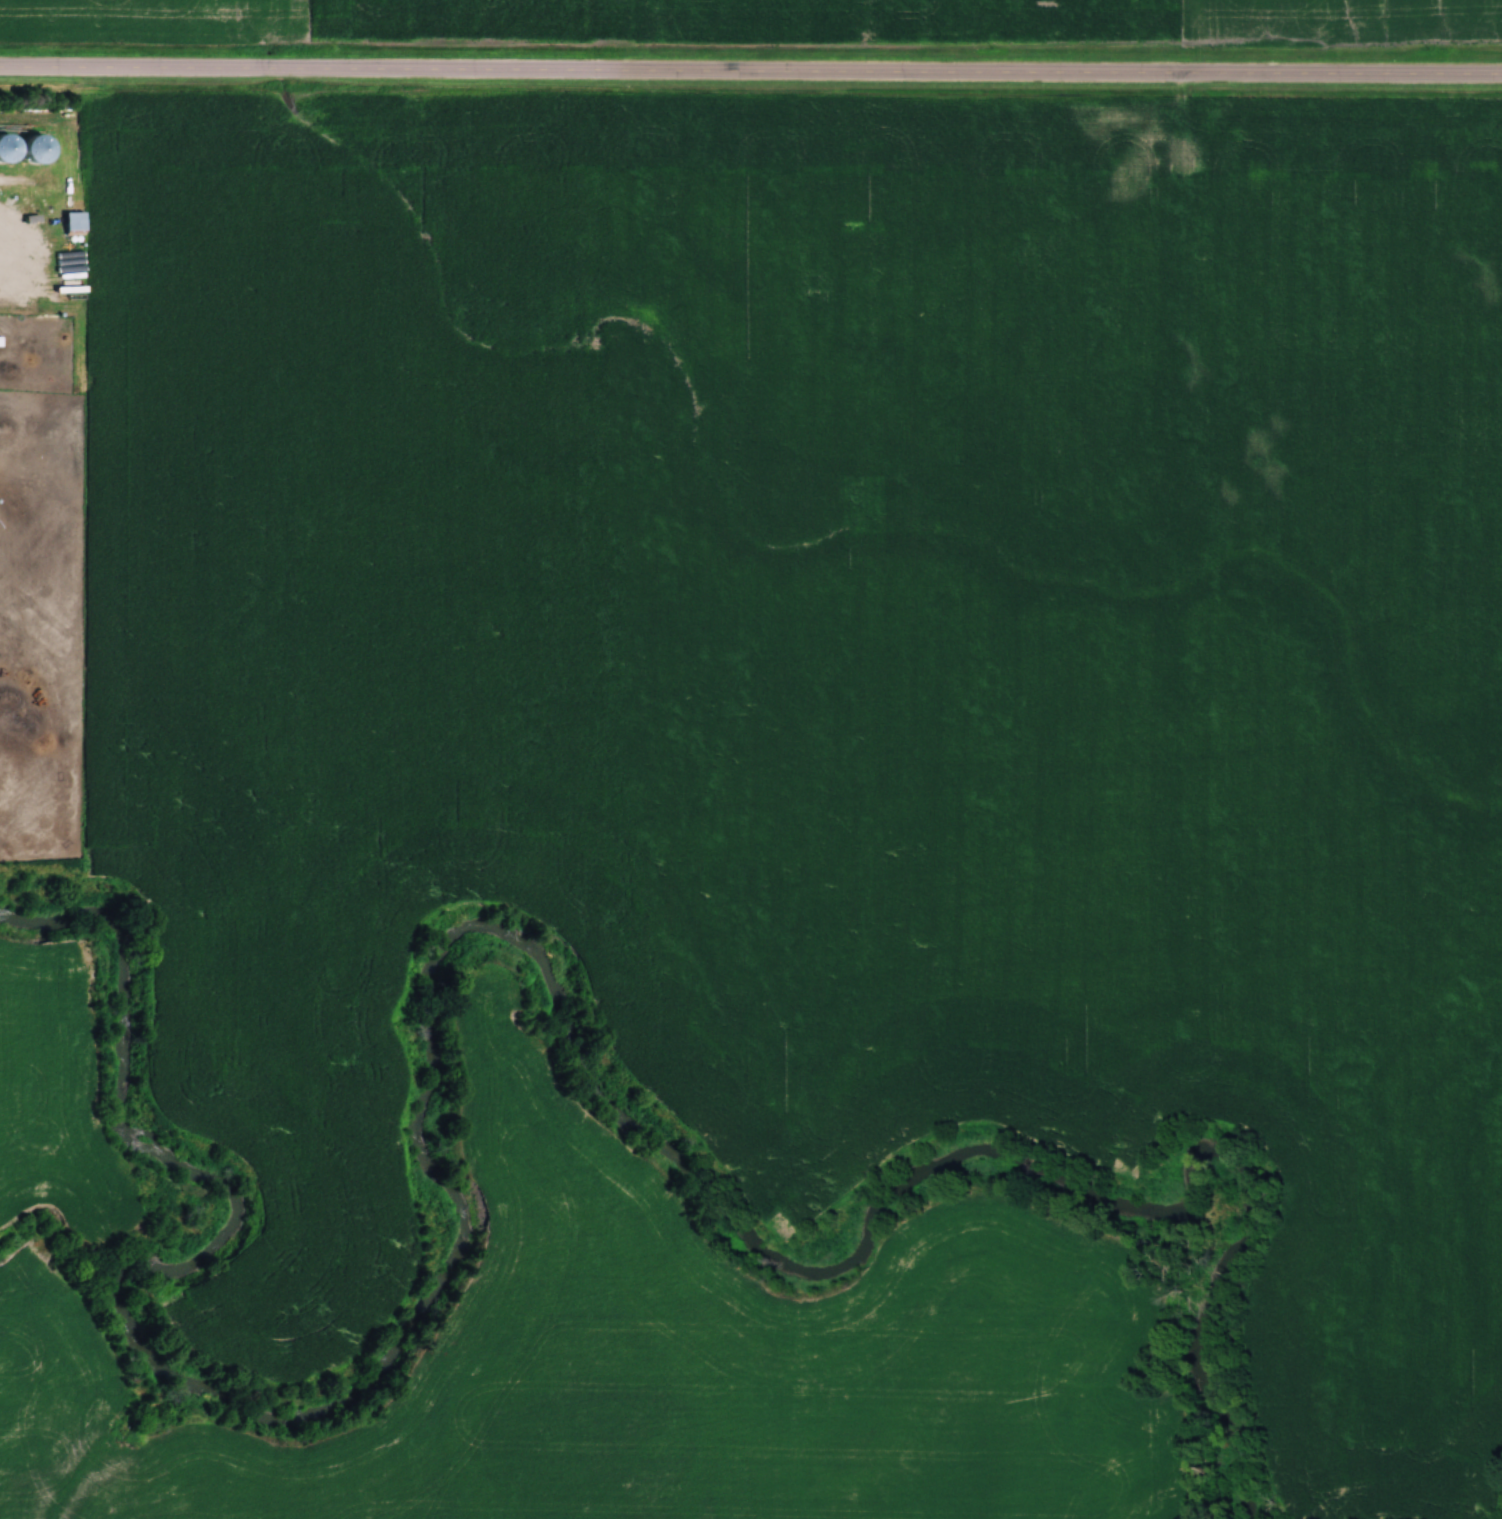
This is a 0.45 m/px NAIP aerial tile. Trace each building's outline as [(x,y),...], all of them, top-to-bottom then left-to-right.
[(16,146),(16,181),(36,181),(36,146),(16,146)] [(66,230),(85,230),(85,212),(66,212),(66,230)]
